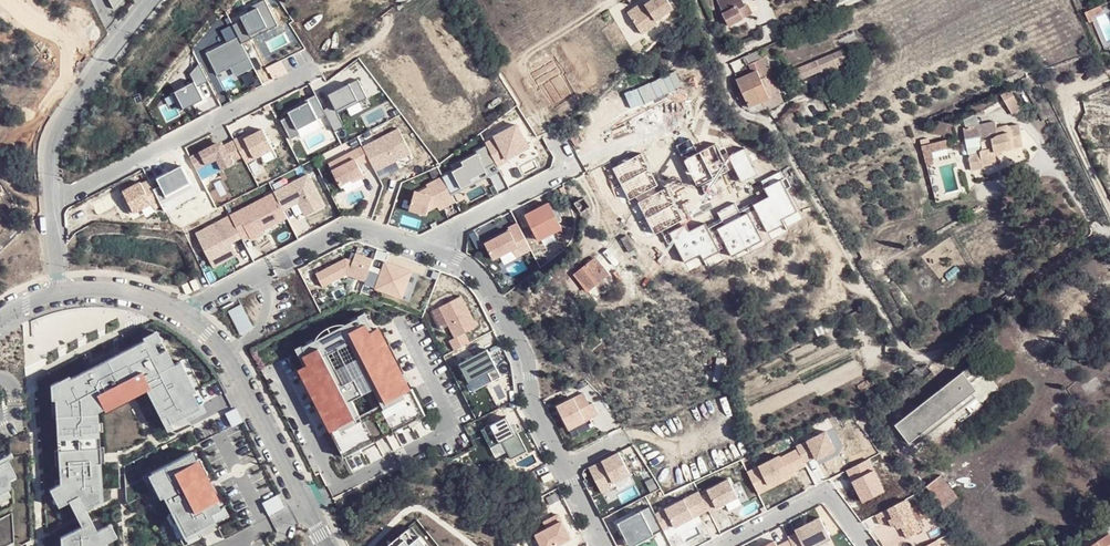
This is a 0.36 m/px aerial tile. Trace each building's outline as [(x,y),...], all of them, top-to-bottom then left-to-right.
[(113,8),(120,0),(108,0),(113,8)] [(265,0),(256,0),(246,5),(248,9),(239,14),(241,17),(231,22),(240,39),(241,41),(276,23),(265,0)] [(626,12),(641,34),(658,23),(655,18),(672,7),(667,0),(646,0),(642,3),(641,1),(626,12)] [(1092,24),(1097,22),(1099,21),(1096,14),(1104,11),(1101,5),(1086,13),(1092,24)] [(736,7),(720,19),(727,27),(744,15),(736,7)] [(241,41),(240,39),(208,55),(218,75),(233,67),(237,74),(253,65),(241,41)] [(822,67),(840,59),(844,58),(840,50),(791,71),(794,78),(801,75),(803,78),(824,70),(822,67)] [(752,65),(755,74),(762,71),(771,97),(781,93),(775,73),(773,74),(768,58),(752,65)] [(199,63),(190,74),(194,82),(175,92),(184,110),(204,100),(198,87),(209,82),(199,63)] [(749,107),(764,101),(772,98),(771,97),(762,71),(755,74),(739,80),(744,94),(749,107)] [(334,104),(324,110),(327,115),(335,132),(345,127),(338,114),(349,108),(347,106),(358,100),(359,103),(368,98),(358,79),(328,94),(334,104)] [(1011,88),(999,94),(1010,115),(1022,107),(1011,88)] [(749,107),(744,94),(738,97),(744,109),(749,107)] [(281,120),(291,140),(301,135),(298,130),(327,115),(324,110),(317,97),(289,112),(290,116),(281,120)] [(996,120),(963,127),(966,139),(980,136),(982,151),(968,153),(971,171),(984,170),(983,165),(998,163),(997,152),(1023,147),(1018,123),(997,126),(996,120)] [(520,125),(486,144),(498,168),(535,151),(520,125)] [(399,128),(363,146),(370,160),(377,171),(413,155),(399,128)] [(215,144),(190,157),(197,170),(218,160),(223,170),(235,164),(233,160),(243,155),(234,138),(216,147),(215,144)] [(921,145),(921,152),(946,150),(946,143),(921,145)] [(481,177),(498,168),(486,144),(475,150),(476,153),(461,161),(463,164),(441,175),(450,193),(461,187),(459,184),(479,174),(481,177)] [(363,146),(329,164),(340,186),(352,180),(353,182),(365,176),(359,166),(370,160),(363,146)] [(218,160),(197,170),(201,177),(203,181),(223,170),(218,160)] [(154,188),(163,204),(165,208),(196,194),(181,165),(156,178),(160,186),(154,188)] [(308,175),(274,192),(275,193),(284,211),(299,203),(306,216),(324,207),(308,175)] [(450,193),(441,175),(425,184),(426,186),(419,190),(414,189),(408,210),(432,215),(435,205),(437,210),(455,202),(450,193)] [(140,179),(122,189),(133,210),(150,202),(154,209),(163,204),(154,188),(148,178),(141,182),(140,179)] [(238,212),(231,216),(243,240),(250,237),(251,239),(263,233),(262,231),(261,228),(277,219),(279,223),(288,218),(275,193),(249,206),(250,209),(239,214),(238,212)] [(249,206),(238,212),(239,214),(250,209),(249,206)] [(243,240),(231,216),(195,233),(212,266),(236,253),(233,245),(243,240)] [(261,228),(262,231),(279,223),(277,219),(261,228)] [(532,250),(518,223),(509,228),(510,231),(486,244),(494,260),(513,250),(517,257),(532,250)] [(369,270),(370,265),(373,258),(355,252),(352,259),(345,257),(315,272),(322,285),(346,275),(365,281),(369,270)] [(595,260),(576,275),(588,291),(607,276),(595,260)] [(365,281),(364,284),(401,298),(410,271),(385,262),(382,269),(380,274),(369,270),(365,281)] [(382,269),(370,265),(369,270),(380,274),(382,269)] [(196,279),(191,282),(195,291),(201,288),(196,279)] [(188,283),(183,286),(185,290),(187,295),(193,292),(188,283)] [(450,341),(455,351),(470,343),(465,333),(477,327),(462,296),(440,307),(455,338),(450,341)] [(227,309),(239,332),(250,327),(238,303),(227,309)] [(360,318),(304,347),(307,354),(304,356),(309,364),(313,372),(309,374),(317,390),(321,387),(328,402),(325,404),(329,413),(333,420),(331,422),(334,429),(331,431),(345,457),(353,453),(352,450),(360,446),(367,442),(365,439),(383,429),(385,433),(393,429),(391,425),(399,421),(401,425),(409,421),(416,417),(418,420),(426,416),(412,389),(409,390),(406,383),(403,384),(399,377),(394,369),(391,370),(383,355),(387,354),(379,338),(375,340),(371,332),(367,323),(364,325),(360,318)] [(371,332),(375,340),(379,338),(382,337),(378,329),(371,332)] [(144,340),(148,346),(154,343),(161,339),(158,333),(144,340)] [(144,340),(57,385),(59,415),(56,415),(58,450),(62,450),(63,465),(59,465),(60,484),(49,489),(58,507),(70,501),(77,514),(86,509),(101,502),(94,413),(94,406),(101,403),(104,409),(119,401),(116,395),(138,384),(140,388),(144,386),(161,419),(167,416),(171,423),(201,408),(193,393),(190,395),(175,365),(167,349),(159,353),(154,343),(148,346),(144,340)] [(502,377),(488,349),(460,364),(470,383),(489,373),(493,381),(502,377)] [(383,355),(391,370),(394,369),(398,367),(390,352),(387,354),(383,355)] [(985,356),(897,425),(911,443),(981,389),(975,382),(994,367),(985,356)] [(181,361),(175,365),(190,395),(193,393),(196,392),(181,361)] [(309,364),(302,368),(306,376),(309,374),(313,372),(309,364)] [(406,383),(408,381),(404,374),(399,377),(403,384),(406,383)] [(321,387),(317,390),(314,391),(322,406),(325,404),(328,402),(321,387)] [(590,404),(584,393),(558,407),(569,430),(599,414),(593,403),(590,404)] [(98,412),(104,409),(101,403),(94,406),(94,413),(98,413),(98,412)] [(329,413),(324,416),(327,423),(331,422),(333,420),(329,413)] [(875,413),(869,417),(875,427),(882,423),(875,413)] [(161,419),(165,427),(171,423),(167,416),(161,419)] [(412,427),(420,423),(418,420),(416,417),(409,421),(412,427)] [(507,417),(482,430),(491,448),(503,442),(512,459),(528,451),(518,433),(516,434),(507,417)] [(399,421),(391,425),(393,429),(395,432),(403,428),(399,421)] [(826,428),(805,440),(814,458),(836,448),(826,428)] [(367,442),(369,445),(387,436),(385,433),(383,429),(365,439),(367,442)] [(805,440),(795,445),(796,448),(804,463),(814,458),(805,440)] [(352,450),(355,456),(363,452),(360,446),(352,450)] [(804,463),(796,448),(780,456),(779,453),(746,470),(758,494),(807,468),(804,463)] [(221,509),(204,476),(202,478),(194,462),(196,461),(192,452),(151,473),(156,483),(159,481),(166,495),(163,496),(172,513),(175,512),(187,535),(198,530),(215,521),(212,514),(221,509)] [(619,452),(589,468),(602,493),(615,486),(614,483),(631,474),(619,452)] [(11,488),(9,458),(0,463),(0,494),(11,488)] [(194,462),(202,478),(204,476),(208,474),(200,459),(196,461),(194,462)] [(542,477),(545,482),(554,478),(551,472),(542,477)] [(942,475),(925,488),(942,511),(959,498),(942,475)] [(709,493),(702,496),(710,512),(711,514),(718,510),(717,508),(738,497),(729,479),(708,490),(709,493)] [(710,512),(702,496),(699,492),(686,498),(688,502),(669,512),(666,509),(655,514),(664,530),(675,524),(678,530),(698,521),(696,518),(710,512)] [(922,530),(906,499),(876,515),(881,524),(889,520),(893,526),(897,524),(899,528),(901,527),(908,538),(922,530)] [(651,506),(618,523),(628,543),(651,530),(653,535),(664,530),(655,514),(651,506)] [(86,509),(77,514),(83,526),(92,521),(86,509)] [(14,543),(12,512),(0,519),(0,545),(7,545),(14,543)] [(534,533),(541,545),(556,545),(571,538),(558,512),(542,521),(545,527),(534,533)] [(790,540),(793,545),(813,545),(830,537),(820,518),(796,531),(797,533),(788,537),(790,540)] [(92,521),(83,526),(65,535),(68,542),(68,545),(108,545),(108,542),(111,540),(104,527),(97,531),(92,521)] [(419,535),(414,537),(407,528),(384,545),(428,545),(419,535)] [(201,536),(198,530),(187,535),(180,538),(184,545),(201,536)] [(628,543),(629,545),(633,545),(653,535),(651,530),(628,543)] [(1109,536),(1094,545),(1109,545),(1109,537),(1109,536)]
